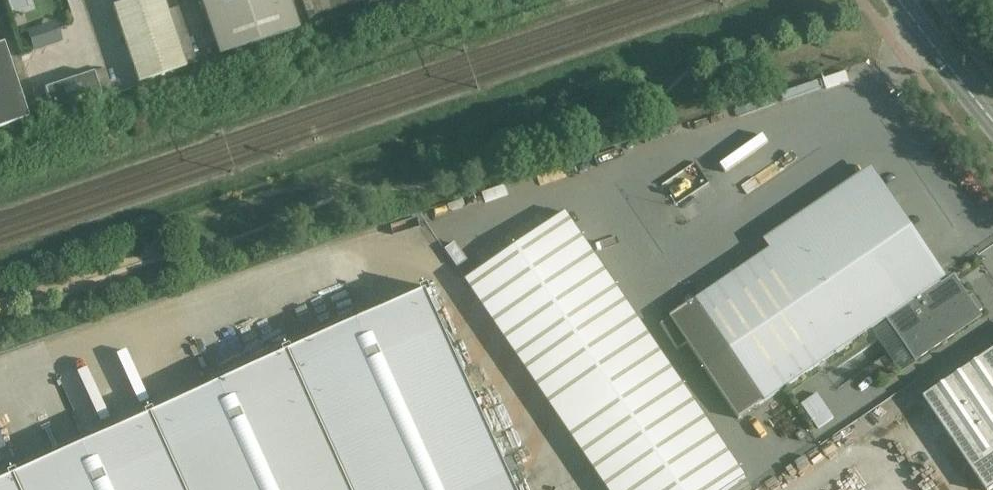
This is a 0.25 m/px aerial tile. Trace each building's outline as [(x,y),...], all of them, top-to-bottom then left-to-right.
[(162,0),(132,0),(113,6),(138,83),(185,68),(184,66),(196,63),(178,7),(166,11),(162,0)] [(289,0),(200,0),(218,56),(298,29),(289,0)] [(33,50),(61,40),(55,22),(27,31),(33,50)] [(3,44),(0,45),(0,129),(28,119),(3,44)] [(101,95),(93,73),(44,89),(52,112),(101,95)] [(945,282),(943,280),(875,180),(807,226),(802,219),(767,243),(772,250),(661,325),(678,349),(690,341),(742,416),(890,316),(892,319),(876,330),(902,368),(918,357),(918,358),(983,314),(981,310),(985,307),(975,293),(971,296),(956,274),(945,282)] [(567,211),(468,279),(611,489),(727,489),(747,476),(567,211)] [(429,291),(0,486),(0,489),(519,489),(429,291)] [(925,398),(987,489),(991,489),(992,489),(992,352),(925,398)] [(820,393),(803,402),(817,427),(833,419),(820,393)]
